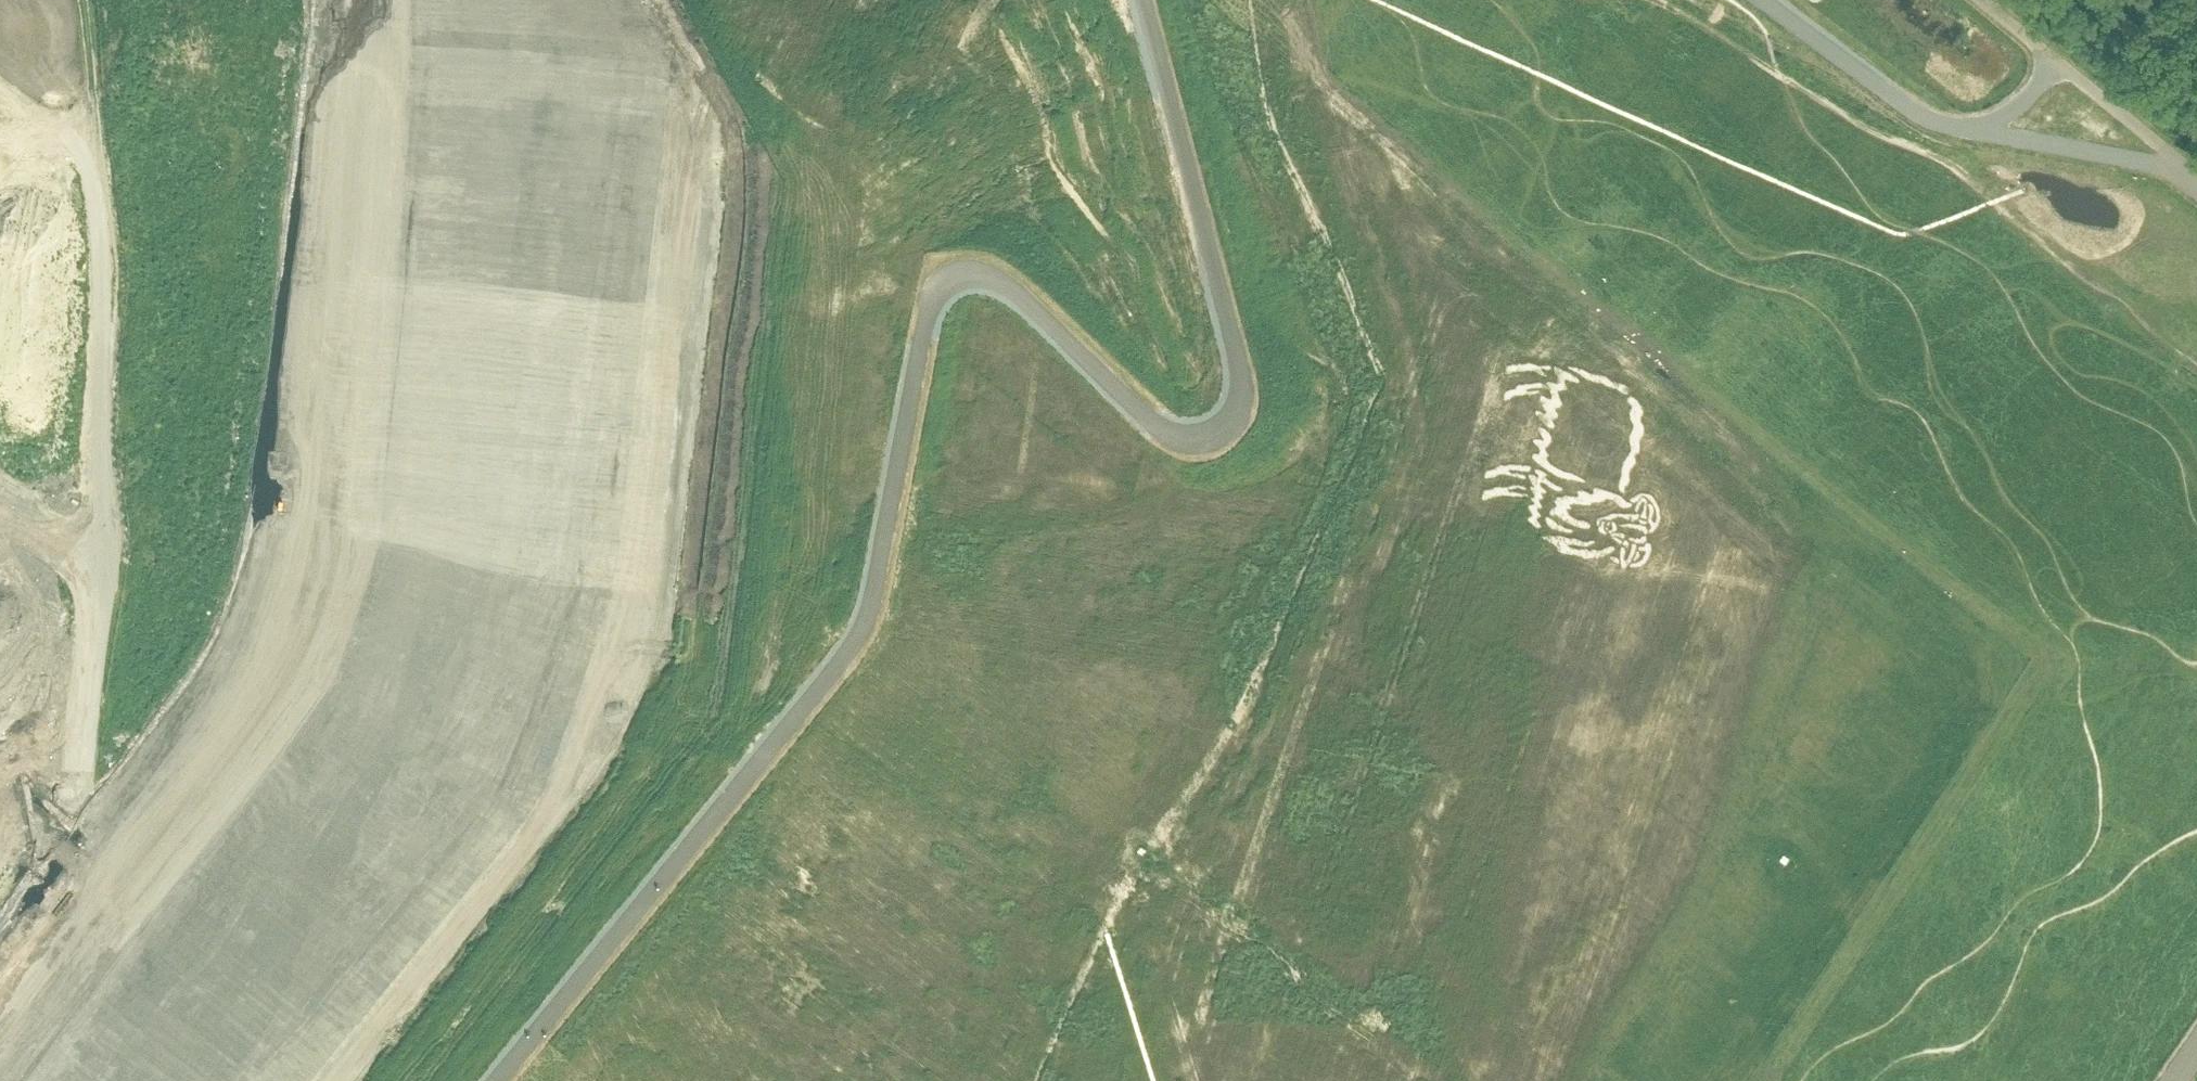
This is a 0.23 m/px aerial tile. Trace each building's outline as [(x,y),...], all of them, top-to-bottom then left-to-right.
[(13,609),(21,628),(32,623),(24,604),(13,609)] [(0,619),(0,630),(5,637),(20,627),(10,612),(0,619)]
